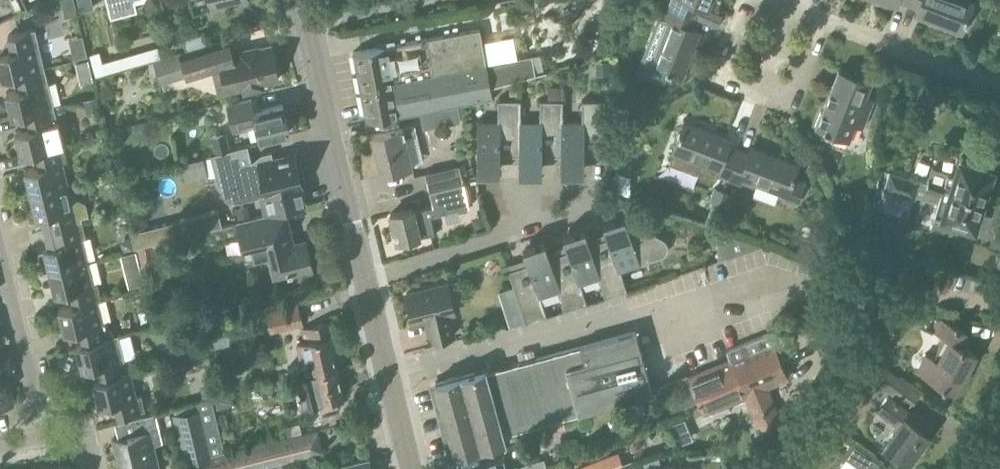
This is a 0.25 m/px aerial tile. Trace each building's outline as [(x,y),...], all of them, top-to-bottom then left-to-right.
[(66,16),(78,13),(75,0),(62,0),(66,16)] [(81,11),(94,8),(92,0),(78,0),(81,11)] [(110,15),(137,8),(135,0),(107,0),(110,15)] [(245,0),(205,0),(207,9),(245,0)] [(669,6),(699,17),(703,6),(709,9),(712,0),(671,0),(669,6)] [(909,4),(920,9),(917,15),(962,32),(974,2),(968,0),(910,0),(909,4)] [(694,29),(699,17),(669,6),(664,17),(670,20),(652,64),(682,76),(700,31),(694,29)] [(18,74),(45,67),(35,28),(8,34),(12,50),(0,53),(0,66),(3,77),(18,74)] [(354,51),(368,120),(493,96),(491,81),(545,71),(541,54),(518,57),(514,36),(483,42),(480,28),(389,46),(388,44),(354,51)] [(181,51),(154,60),(161,82),(187,74),(188,78),(222,67),(228,90),(245,86),(246,91),(263,87),(262,82),(279,78),(272,45),(258,48),(258,47),(241,51),(241,52),(234,53),(229,37),(181,52),(181,51)] [(596,61),(596,74),(610,74),(610,61),(596,61)] [(54,105),(45,67),(18,74),(22,88),(6,92),(12,115),(27,112),(54,105)] [(871,82),(839,69),(817,126),(849,138),(855,123),(864,126),(874,100),(865,97),(871,82)] [(645,101),(631,78),(615,88),(629,111),(645,101)] [(946,97),(949,87),(934,82),(931,91),(946,97)] [(521,85),(510,85),(510,96),(520,96),(521,85)] [(550,86),(550,99),(564,99),(564,87),(550,86)] [(251,98),(227,104),(233,129),(257,123),(261,138),(289,131),(283,103),(254,110),(251,98)] [(521,121),(522,121),(522,99),(499,99),(499,120),(478,120),(478,168),(501,168),(501,154),(520,155),(521,155),(521,121)] [(563,121),(564,121),(564,99),(550,99),(541,99),(541,121),(522,121),(521,121),(521,155),(520,155),(520,168),(543,168),(543,155),(562,155),(563,155),(563,121)] [(583,121),(564,121),(563,121),(563,155),(562,155),(562,169),(585,169),(585,155),(606,155),(606,100),(583,100),(583,121)] [(64,103),(54,106),(56,113),(66,110),(64,103)] [(22,155),(37,151),(37,150),(64,144),(54,105),(27,112),(31,125),(15,129),(22,155)] [(461,121),(458,105),(421,112),(424,127),(461,121)] [(674,150),(669,162),(714,179),(717,172),(728,177),(739,149),(728,145),(730,138),(716,133),(712,131),(685,121),(674,150)] [(413,165),(406,136),(417,134),(415,123),(372,132),(382,172),(413,165)] [(215,152),(229,148),(224,131),(211,134),(215,152)] [(37,150),(37,151),(41,165),(25,169),(31,192),(68,183),(62,161),(68,160),(64,144),(37,150)] [(229,148),(222,150),(226,164),(250,158),(247,145),(247,144),(229,148)] [(739,149),(728,177),(741,181),(743,177),(785,192),(782,199),(797,205),(806,181),(794,176),(799,164),(753,146),(750,153),(739,149)] [(305,204),(304,200),(306,200),(303,187),(301,188),(300,184),(302,184),(295,154),(273,159),(271,151),(261,153),(251,162),(219,169),(216,174),(219,187),(224,189),(226,197),(230,200),(234,199),(234,200),(259,194),(263,214),(269,212),(286,208),(305,204)] [(932,168),(928,182),(984,199),(985,194),(991,196),(998,173),(994,172),(961,161),(956,175),(932,168)] [(465,183),(461,165),(427,172),(431,191),(464,183),(465,183)] [(956,236),(960,224),(974,228),(984,199),(928,182),(889,170),(883,189),(915,199),(916,195),(938,202),(930,228),(956,236)] [(37,217),(47,215),(53,218),(54,218),(56,227),(83,221),(81,217),(89,215),(86,202),(71,194),(68,183),(31,192),(37,217)] [(435,233),(431,216),(469,206),(464,183),(431,191),(434,206),(414,210),(413,208),(392,212),(398,241),(435,233)] [(711,199),(719,202),(723,190),(715,187),(711,199)] [(732,193),(723,190),(719,202),(727,205),(732,193)] [(208,229),(222,225),(220,214),(218,208),(143,227),(130,230),(135,248),(137,247),(161,242),(208,229)] [(294,241),(286,208),(269,212),(263,214),(237,220),(237,221),(222,225),(208,229),(211,242),(241,235),(246,258),(268,253),(273,273),(287,269),(287,271),(291,270),(293,279),(314,274),(306,238),(294,241)] [(665,238),(663,237),(635,223),(636,226),(629,228),(626,218),(604,225),(608,238),(590,243),(590,244),(600,276),(599,276),(606,297),(628,290),(621,269),(662,256),(663,256),(665,255),(666,254),(667,252),(668,251),(668,249),(669,247),(669,246),(668,244),(668,242),(667,241),(666,239),(665,238)] [(86,237),(83,221),(56,227),(59,241),(44,245),(50,269),(87,260),(81,238),(86,237)] [(590,244),(590,243),(586,231),(564,237),(569,250),(550,256),(560,289),(559,289),(566,309),(588,303),(581,282),(599,276),(600,276),(590,244)] [(762,245),(762,244),(725,232),(726,256),(726,257),(762,245)] [(120,240),(123,251),(134,248),(131,237),(120,240)] [(165,255),(161,242),(137,247),(142,262),(142,264),(157,260),(157,259),(156,257),(165,255)] [(550,256),(546,243),(524,250),(529,263),(509,269),(525,322),(548,315),(541,295),(559,289),(560,289),(550,256)] [(136,251),(121,254),(124,267),(139,263),(136,251)] [(96,298),(96,300),(102,298),(98,282),(92,283),(87,260),(50,269),(55,293),(71,289),(75,303),(96,298)] [(450,313),(455,312),(448,283),(407,293),(414,322),(430,318),(431,323),(428,324),(431,340),(455,334),(450,313)] [(75,303),(59,307),(65,332),(80,328),(84,342),(84,343),(111,336),(107,321),(102,322),(96,300),(96,298),(75,303)] [(298,303),(267,310),(271,329),(303,322),(298,303)] [(525,320),(521,308),(506,313),(510,325),(525,320)] [(966,329),(940,315),(933,329),(945,336),(934,357),(926,353),(917,370),(956,391),(977,351),(960,342),(966,329)] [(306,340),(298,342),(302,360),(312,357),(316,371),(316,372),(336,367),(325,322),(309,326),(303,327),(306,340)] [(688,378),(697,401),(703,414),(745,397),(759,430),(781,421),(768,388),(786,380),(773,347),(784,342),(779,329),(727,350),(731,361),(688,378)] [(653,393),(651,385),(636,330),(597,341),(486,370),(485,368),(436,382),(455,455),(505,442),(502,431),(578,409),(579,413),(653,393)] [(82,368),(98,365),(101,379),(101,380),(128,373),(128,372),(118,334),(111,336),(84,343),(84,342),(76,344),(82,368)] [(209,352),(205,337),(187,341),(191,357),(209,352)] [(918,392),(881,364),(868,383),(884,395),(888,390),(892,394),(895,391),(911,402),(918,392)] [(316,371),(296,376),(304,407),(320,403),(322,412),(339,408),(337,397),(343,396),(336,367),(316,372),(316,371)] [(2,369),(0,369),(0,406),(14,403),(11,387),(6,388),(2,369)] [(101,380),(101,379),(93,381),(99,405),(115,401),(119,416),(145,410),(141,394),(136,395),(131,372),(128,372),(128,373),(101,380)] [(686,405),(697,401),(688,378),(687,375),(675,380),(686,405)] [(205,384),(201,390),(203,398),(217,395),(213,381),(205,384)] [(219,394),(217,395),(203,398),(171,406),(171,408),(173,408),(175,414),(174,414),(186,462),(200,458),(200,459),(199,460),(202,468),(244,468),(322,450),(317,430),(224,453),(224,451),(212,398),(220,396),(219,394)] [(230,396),(215,399),(217,408),(232,405),(230,396)] [(914,414),(889,396),(878,411),(899,426),(884,447),(908,464),(930,434),(928,433),(934,425),(921,415),(915,423),(910,420),(914,414)] [(669,406),(672,415),(685,409),(682,401),(669,406)] [(225,411),(215,413),(219,428),(228,425),(225,411)] [(151,432),(160,430),(156,412),(115,422),(119,437),(115,438),(120,457),(118,457),(120,468),(160,468),(151,432)] [(302,431),(299,422),(286,426),(289,435),(302,431)] [(879,463),(854,446),(846,458),(862,468),(875,468),(879,463)] [(577,468),(624,468),(618,453),(577,468)] [(544,468),(541,460),(518,467),(517,464),(507,467),(504,456),(495,459),(495,460),(482,463),(483,466),(476,468),(475,465),(462,468),(543,468),(544,468)] [(644,462),(646,468),(661,463),(658,456),(644,462)] [(370,459),(330,468),(373,468),(370,459)]
